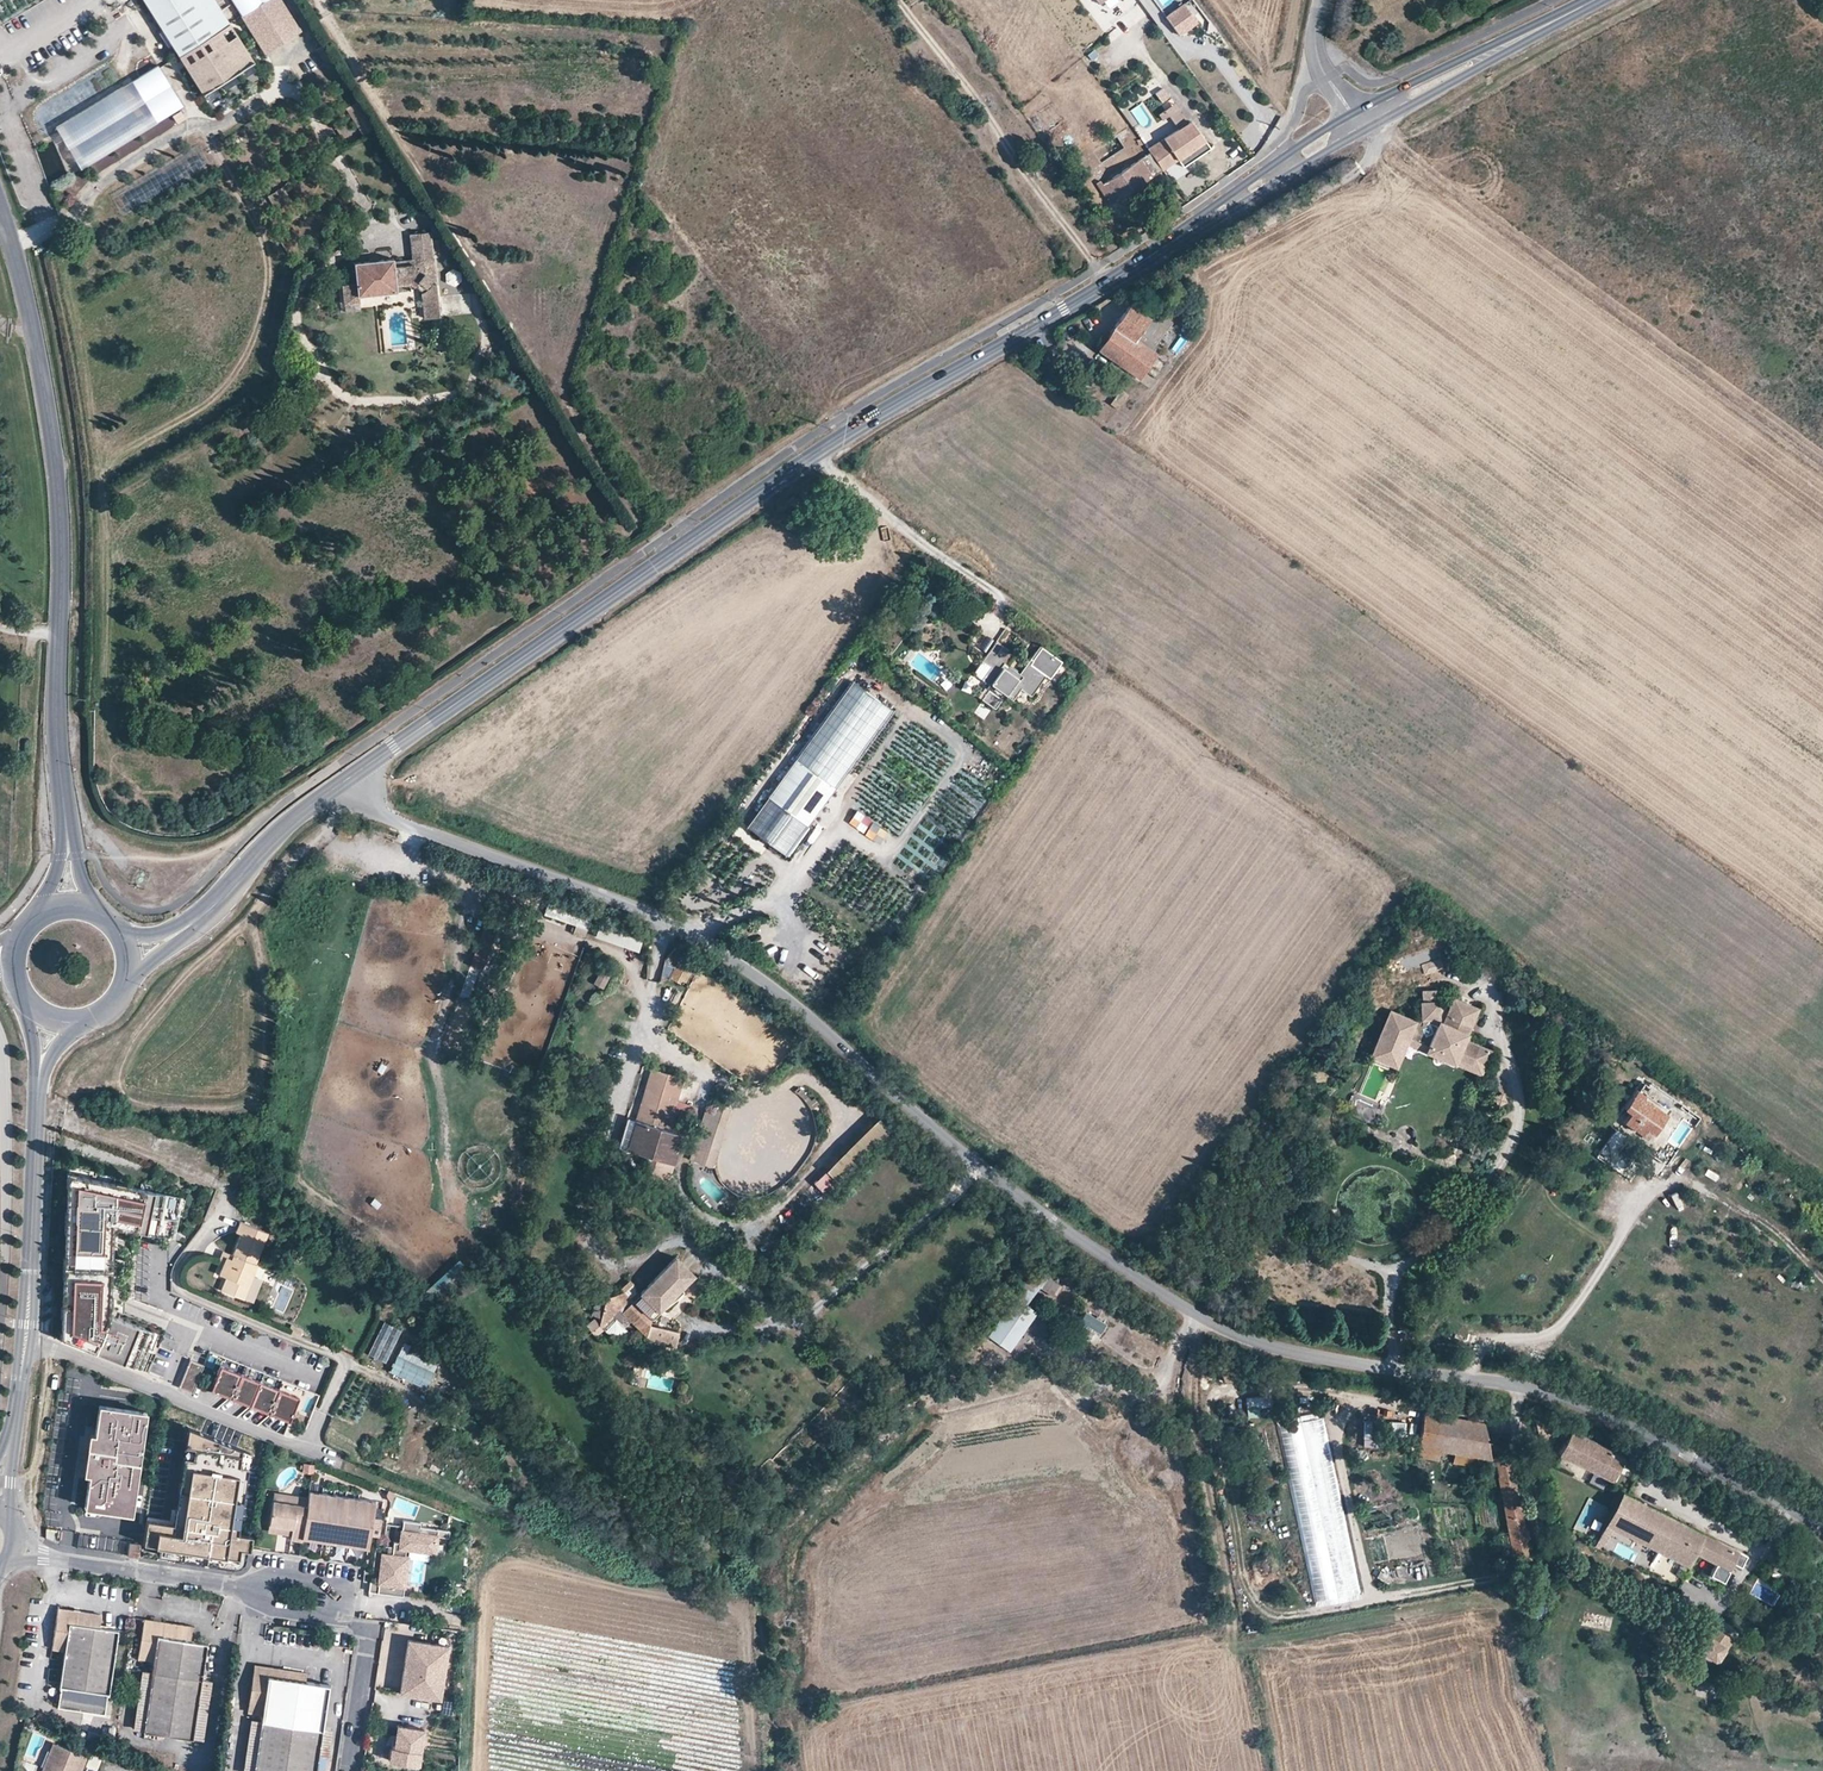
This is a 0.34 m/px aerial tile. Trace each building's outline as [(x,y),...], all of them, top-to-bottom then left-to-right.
[(201,93),(252,61),(214,0),(144,0),(201,93)] [(263,54),(284,41),(258,0),(229,0),(263,54)] [(284,33),(298,23),(284,0),(263,0),(284,33)] [(1100,29),(1113,21),(1118,29),(1127,23),(1145,12),(1140,4),(1130,11),(1123,0),(1110,0),(1100,6),(1099,5),(1093,9),(1088,0),(1081,0),(1100,29)] [(1183,2),(1165,14),(1180,34),(1197,22),(1183,2)] [(314,48),(318,55),(327,50),(322,43),(314,48)] [(266,54),(253,62),(256,67),(270,60),(266,54)] [(154,64),(52,128),(61,143),(164,80),(154,64)] [(166,82),(63,146),(71,159),(174,95),(166,82)] [(175,99),(71,163),(80,176),(184,113),(175,99)] [(1188,122),(1174,101),(1163,108),(1177,130),(1188,122)] [(1045,103),(1028,116),(1044,136),(1060,124),(1045,103)] [(1177,130),(1165,137),(1179,159),(1207,141),(1192,119),(1188,122),(1177,130)] [(1165,137),(1148,148),(1151,152),(1163,170),(1179,159),(1165,137)] [(1207,141),(1179,159),(1184,165),(1211,148),(1207,141)] [(1149,179),(1160,171),(1148,154),(1100,188),(1119,214),(1155,188),(1149,179)] [(431,234),(410,237),(412,262),(395,264),(394,261),(358,265),(360,286),(347,287),(349,305),(363,303),(363,297),(398,293),(397,289),(411,288),(414,291),(416,289),(422,295),(422,296),(424,316),(440,314),(431,234)] [(454,269),(446,275),(447,284),(455,287),(462,283),(461,273),(454,269)] [(471,293),(440,295),(441,314),(472,313),(471,293)] [(1150,318),(1155,310),(1157,308),(1139,295),(1131,304),(1132,304),(1150,318)] [(1132,304),(1131,304),(1098,349),(1131,373),(1132,373),(1139,378),(1140,377),(1146,367),(1156,354),(1152,350),(1158,343),(1170,324),(1171,322),(1155,310),(1150,318),(1132,304)] [(1175,329),(1170,324),(1158,343),(1162,346),(1163,346),(1175,329)] [(1156,354),(1162,346),(1158,343),(1152,350),(1156,354)] [(1150,370),(1146,367),(1140,377),(1143,379),(1150,370)] [(1140,378),(1139,378),(1132,373),(1129,377),(1137,382),(1140,378)] [(1127,395),(1120,390),(1111,404),(1118,409),(1127,395)] [(794,497),(785,504),(795,518),(804,511),(794,497)] [(998,654),(1004,645),(998,641),(992,650),(998,654)] [(1021,674),(1009,665),(1006,663),(1014,652),(1004,645),(998,654),(992,650),(984,660),(992,666),(983,679),(991,684),(988,688),(1005,700),(1008,696),(1014,700),(1023,689),(1033,696),(1047,676),(1035,666),(1031,672),(1028,670),(1024,676),(1021,674)] [(1032,664),(1044,648),(1041,646),(1021,674),(1024,676),(1028,670),(1031,672),(1035,666),(1032,664)] [(1009,665),(1020,650),(1017,648),(1014,652),(1006,663),(1009,665)] [(1063,662),(1044,648),(1032,664),(1035,666),(1047,676),(1051,678),(1063,662)] [(992,666),(984,660),(975,673),(983,679),(992,666)] [(896,712),(856,683),(750,829),(789,857),(819,817),(896,712)] [(1005,700),(988,688),(978,702),(995,715),(1005,700)] [(864,834),(872,821),(857,811),(849,823),(864,834)] [(353,826),(340,823),(337,834),(350,837),(353,826)] [(872,824),(868,831),(885,839),(889,831),(872,824)] [(814,844),(821,832),(814,829),(808,841),(814,844)] [(566,920),(570,906),(549,899),(545,913),(566,920)] [(576,924),(581,910),(570,906),(566,920),(576,924)] [(584,936),(592,914),(581,910),(576,924),(573,932),(584,936)] [(632,934),(612,925),(608,935),(628,943),(632,934)] [(482,970),(497,929),(494,928),(479,969),(482,970)] [(682,954),(675,949),(665,960),(673,966),(682,954)] [(697,971),(682,958),(669,978),(681,986),(689,974),(694,977),(697,971)] [(602,987),(613,969),(603,964),(593,982),(602,987)] [(1547,996),(1536,988),(1530,996),(1541,1004),(1547,996)] [(1437,1022),(1428,1018),(1428,1016),(1439,1015),(1438,998),(1421,999),(1421,1013),(1416,1013),(1413,1021),(1409,1021),(1409,1016),(1408,1015),(1406,1014),(1404,1013),(1402,1012),(1399,1011),(1396,1011),(1394,1012),(1391,1012),(1389,1014),(1387,1015),(1385,1017),(1384,1019),(1383,1023),(1379,1032),(1383,1034),(1378,1044),(1380,1048),(1394,1054),(1398,1052),(1404,1035),(1418,1030),(1419,1026),(1433,1032),(1431,1037),(1444,1042),(1443,1045),(1458,1051),(1457,1054),(1472,1060),(1474,1055),(1485,1060),(1491,1057),(1488,1051),(1490,1045),(1464,1035),(1477,1004),(1453,994),(1443,1019),(1437,1022)] [(1444,1042),(1431,1037),(1433,1032),(1419,1026),(1418,1030),(1404,1035),(1398,1052),(1394,1054),(1380,1048),(1378,1044),(1383,1034),(1379,1032),(1371,1053),(1397,1063),(1406,1040),(1470,1065),(1481,1069),(1485,1060),(1474,1055),(1472,1060),(1457,1054),(1458,1051),(1443,1045),(1444,1042)] [(652,1068),(637,1120),(667,1130),(676,1101),(683,1079),(652,1068)] [(1625,1094),(1632,1099),(1641,1087),(1641,1086),(1634,1081),(1625,1094)] [(819,1104),(802,1084),(794,1090),(797,1092),(800,1095),(803,1097),(806,1101),(809,1105),(811,1109),(819,1104)] [(1641,1087),(1632,1099),(1622,1113),(1638,1125),(1644,1117),(1656,1100),(1657,1099),(1641,1087)] [(714,1157),(732,1097),(716,1092),(712,1108),(710,1112),(703,1110),(691,1150),(714,1157)] [(1506,1102),(1503,1094),(1494,1098),(1498,1106),(1506,1102)] [(1394,1095),(1390,1106),(1402,1110),(1406,1099),(1394,1095)] [(1664,1106),(1656,1100),(1644,1117),(1652,1123),(1664,1106)] [(676,1101),(667,1130),(680,1134),(689,1105),(676,1101)] [(875,1115),(812,1179),(824,1190),(886,1126),(875,1115)] [(628,1149),(637,1120),(627,1117),(618,1146),(628,1149)] [(667,1130),(637,1120),(628,1149),(646,1154),(644,1163),(648,1164),(647,1167),(651,1168),(649,1173),(661,1177),(662,1172),(669,1174),(680,1134),(667,1130)] [(1651,1150),(1666,1159),(1670,1151),(1655,1142),(1651,1150)] [(1610,1165),(1616,1156),(1598,1145),(1592,1154),(1610,1165)] [(1581,1172),(1592,1154),(1583,1148),(1572,1166),(1581,1172)] [(1714,1178),(1717,1172),(1706,1166),(1703,1172),(1714,1178)] [(1599,1183),(1581,1172),(1575,1181),(1593,1193),(1599,1183)] [(168,1234),(179,1196),(128,1186),(127,1191),(113,1188),(114,1183),(73,1176),(73,1188),(67,1188),(66,1213),(72,1214),(72,1226),(71,1235),(65,1235),(65,1258),(71,1258),(70,1269),(70,1280),(62,1279),(61,1308),(67,1308),(67,1319),(65,1319),(59,1319),(59,1334),(60,1334),(83,1343),(81,1349),(130,1368),(136,1352),(144,1355),(146,1350),(138,1347),(145,1331),(104,1315),(98,1314),(99,1299),(105,1300),(105,1297),(106,1289),(99,1289),(100,1270),(107,1271),(107,1266),(101,1265),(102,1247),(109,1247),(109,1237),(103,1237),(103,1225),(110,1226),(168,1234)] [(128,1186),(129,1185),(114,1182),(114,1183),(113,1188),(127,1191),(128,1186)] [(827,1197),(811,1183),(804,1191),(820,1205),(827,1197)] [(267,1232),(239,1221),(235,1232),(240,1234),(230,1259),(225,1257),(218,1274),(225,1277),(241,1283),(245,1273),(252,1275),(256,1264),(255,1264),(267,1232)] [(755,1240),(768,1252),(774,1246),(760,1234),(755,1240)] [(107,1266),(109,1247),(102,1247),(101,1265),(107,1266)] [(232,1255),(221,1251),(218,1261),(223,1263),(225,1257),(230,1259),(232,1255)] [(675,1252),(638,1288),(657,1307),(693,1271),(675,1252)] [(106,1289),(107,1271),(100,1270),(99,1289),(106,1289)] [(252,1275),(245,1273),(241,1283),(248,1286),(252,1275)] [(1061,1286),(1044,1273),(1036,1284),(1053,1296),(1061,1286)] [(241,1283),(225,1277),(220,1291),(242,1300),(248,1286),(241,1283)] [(626,1279),(620,1287),(629,1294),(635,1286),(626,1279)] [(606,1294),(599,1323),(602,1327),(619,1311),(630,1320),(647,1335),(650,1323),(651,1317),(659,1309),(657,1307),(640,1290),(632,1299),(621,1289),(606,1294)] [(1008,1349),(1037,1311),(1016,1296),(988,1334),(1008,1349)] [(120,1314),(124,1304),(105,1297),(105,1300),(105,1308),(120,1314)] [(1086,1309),(1080,1320),(1100,1331),(1106,1320),(1086,1309)] [(619,1311),(602,1327),(607,1331),(614,1332),(620,1332),(626,1328),(624,1326),(630,1320),(619,1311)] [(387,1362),(401,1327),(381,1319),(367,1353),(387,1362)] [(679,1329),(650,1323),(647,1335),(646,1339),(676,1345),(677,1336),(679,1329)] [(146,1350),(153,1334),(145,1331),(138,1347),(146,1350)] [(83,1343),(60,1334),(59,1334),(59,1341),(81,1350),(81,1349),(83,1343)] [(399,1345),(389,1371),(427,1384),(436,1358),(399,1345)] [(136,1352),(130,1368),(138,1371),(144,1355),(136,1352)] [(203,1365),(189,1360),(179,1388),(193,1392),(203,1365)] [(638,1381),(641,1367),(634,1365),(630,1379),(638,1381)] [(240,1375),(219,1367),(210,1390),(231,1398),(240,1375)] [(258,1383),(240,1375),(231,1398),(249,1406),(258,1383)] [(277,1390),(258,1383),(249,1406),(268,1413),(277,1390)] [(297,1398),(277,1390),(268,1413),(289,1421),(297,1398)] [(1271,1393),(1245,1395),(1246,1404),(1257,1402),(1272,1401),(1271,1393)] [(1258,1411),(1257,1402),(1246,1404),(1246,1412),(1258,1411)] [(146,1411),(100,1404),(96,1434),(94,1449),(88,1448),(86,1457),(92,1458),(90,1474),(85,1506),(132,1513),(146,1411)] [(1312,1406),(1288,1408),(1289,1418),(1313,1415),(1312,1406)] [(1483,1423),(1423,1413),(1417,1448),(1427,1450),(1455,1455),(1490,1460),(1483,1423)] [(1363,1422),(1363,1443),(1392,1444),(1392,1423),(1363,1422)] [(1568,1423),(1555,1449),(1608,1476),(1622,1451),(1568,1423)] [(171,1524),(147,1521),(143,1545),(158,1547),(157,1554),(200,1560),(230,1565),(236,1564),(240,1560),(242,1556),(244,1548),(250,1549),(253,1535),(238,1533),(251,1452),(189,1426),(171,1524)] [(94,1449),(96,1434),(90,1433),(88,1448),(94,1449)] [(1426,1457),(1427,1450),(1417,1448),(1416,1455),(1426,1457)] [(1509,1454),(1492,1457),(1515,1569),(1531,1566),(1509,1454)] [(1493,1472),(1490,1460),(1455,1455),(1453,1465),(1493,1472)] [(92,1458),(86,1457),(84,1473),(87,1473),(90,1474),(92,1458)] [(1673,1515),(1620,1488),(1602,1522),(1655,1549),(1673,1515)] [(309,1489),(308,1496),(306,1504),(302,1536),(328,1540),(366,1545),(368,1530),(370,1514),(373,1497),(309,1489)] [(274,1491),(273,1499),(306,1504),(308,1496),(274,1491)] [(306,1504),(273,1499),(269,1523),(285,1526),(293,1527),(292,1534),(291,1538),(301,1540),(302,1536),(306,1504)] [(378,1515),(370,1514),(368,1530),(376,1532),(378,1515)] [(1703,1531),(1673,1515),(1655,1549),(1668,1556),(1686,1565),(1693,1550),(1703,1531)] [(371,1581),(370,1592),(404,1596),(408,1557),(404,1556),(405,1548),(409,1549),(430,1551),(435,1552),(437,1535),(449,1537),(450,1529),(419,1526),(420,1521),(404,1519),(401,1541),(395,1540),(394,1545),(393,1554),(388,1553),(383,1558),(380,1582),(371,1581)] [(1655,1549),(1602,1522),(1602,1523),(1591,1543),(1644,1571),(1655,1549)] [(268,1531),(292,1534),(293,1527),(285,1526),(269,1523),(268,1531)] [(1703,1531),(1693,1550),(1714,1561),(1728,1568),(1738,1548),(1703,1531)] [(129,1556),(130,1556),(139,1557),(140,1544),(130,1543),(129,1556)] [(429,1559),(430,1551),(409,1549),(408,1557),(429,1559)] [(1668,1556),(1655,1549),(1644,1571),(1656,1577),(1668,1556)] [(1680,1575),(1686,1565),(1668,1556),(1656,1577),(1674,1586),(1676,1587),(1682,1576),(1680,1575)] [(1728,1568),(1714,1561),(1708,1572),(1722,1579),(1728,1568)] [(1781,1573),(1771,1568),(1768,1576),(1777,1581),(1781,1573)] [(75,1611),(59,1608),(52,1649),(66,1652),(63,1670),(61,1686),(63,1687),(61,1697),(59,1708),(104,1715),(107,1693),(108,1693),(117,1631),(108,1629),(98,1627),(100,1614),(75,1611)] [(138,1659),(154,1661),(152,1672),(171,1674),(201,1678),(205,1643),(190,1641),(192,1626),(144,1620),(138,1659)] [(1711,1620),(1707,1627),(1723,1638),(1728,1631),(1711,1620)] [(1723,1638),(1707,1627),(1704,1628),(1697,1638),(1698,1644),(1711,1653),(1717,1652),(1723,1642),(1723,1638)] [(438,1694),(445,1640),(406,1635),(402,1659),(422,1661),(421,1668),(402,1666),(398,1689),(438,1694)] [(1706,1661),(1711,1653),(1698,1644),(1692,1653),(1706,1661)] [(421,1668),(422,1661),(402,1659),(402,1666),(421,1668)] [(261,1721),(254,1770),(315,1770),(318,1754),(322,1727),(327,1685),(304,1681),(306,1672),(254,1664),(247,1712),(262,1714),(261,1721)] [(133,1730),(143,1732),(152,1672),(142,1670),(133,1730)] [(171,1674),(152,1672),(143,1732),(193,1738),(201,1678),(171,1674)] [(211,1680),(201,1678),(193,1738),(202,1740),(211,1680)] [(261,1721),(251,1719),(243,1770),(254,1770),(261,1721)] [(416,1761),(421,1725),(396,1721),(395,1721),(392,1743),(389,1742),(387,1757),(416,1761)] [(333,1729),(322,1727),(318,1754),(329,1756),(333,1729)] [(56,1745),(52,1744),(41,1770),(46,1770),(56,1745)] [(56,1745),(46,1770),(80,1770),(85,1757),(56,1745)]
